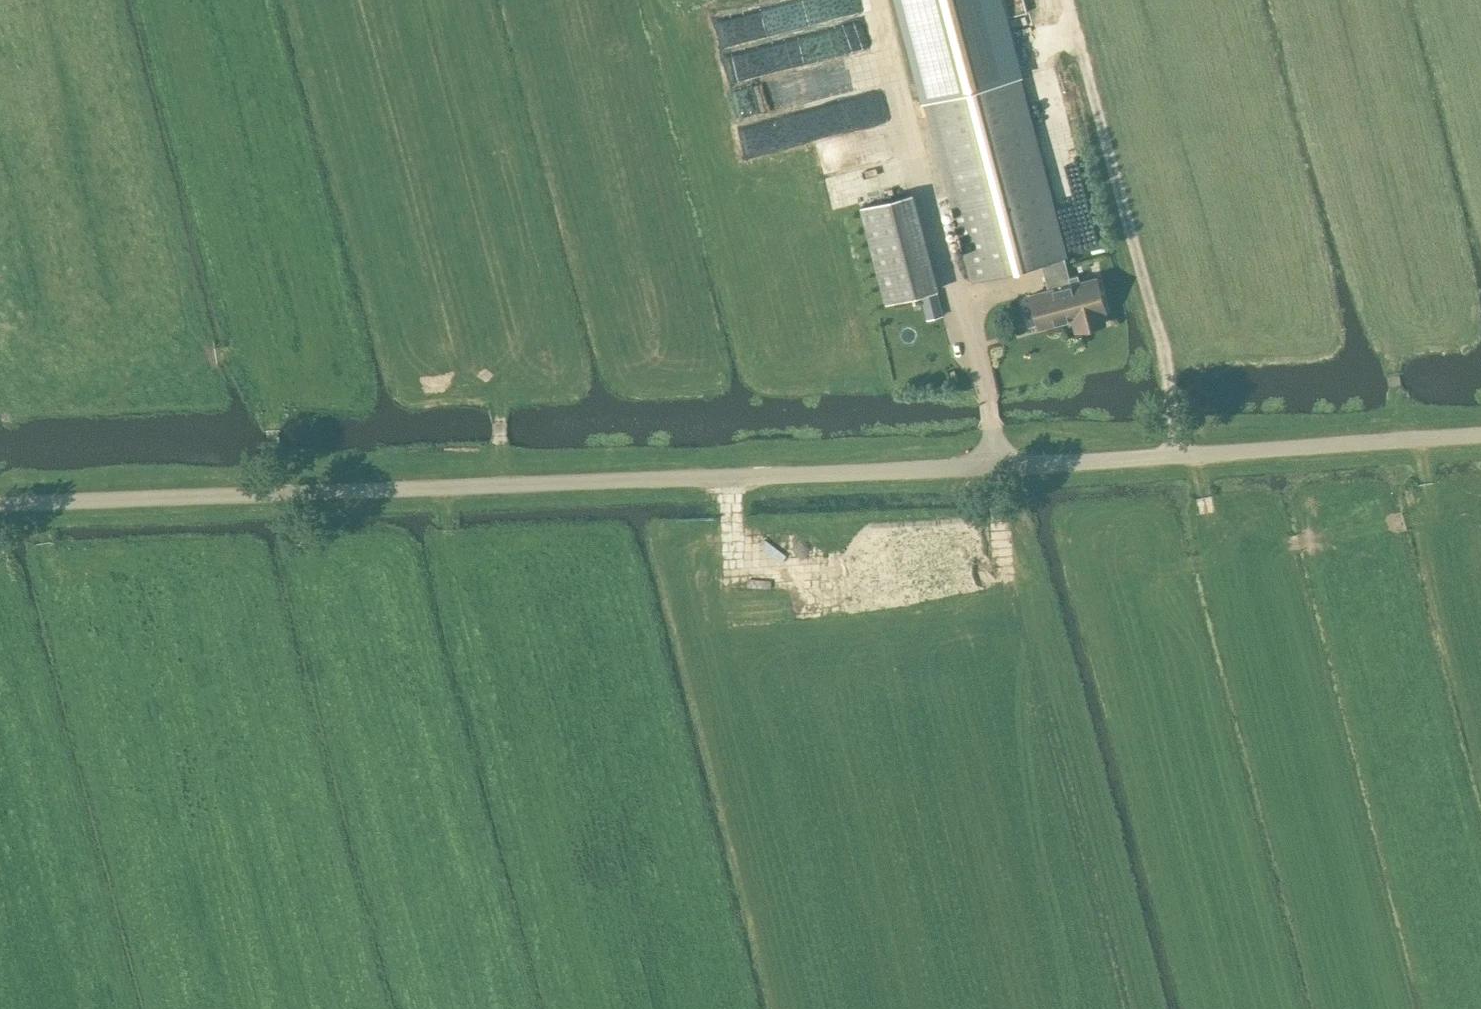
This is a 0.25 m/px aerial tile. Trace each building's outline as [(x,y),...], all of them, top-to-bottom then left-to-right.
[(1041,264),(1064,258),(1068,257),(1020,75),(923,100),(971,282),(1041,264)] [(1069,277),(1064,258),(1041,264),(1048,291),(1031,295),(1040,328),(1073,319),(1076,331),(1105,323),(1102,311),(1105,310),(1096,278),(1081,282),(1079,274),(1069,277)]
